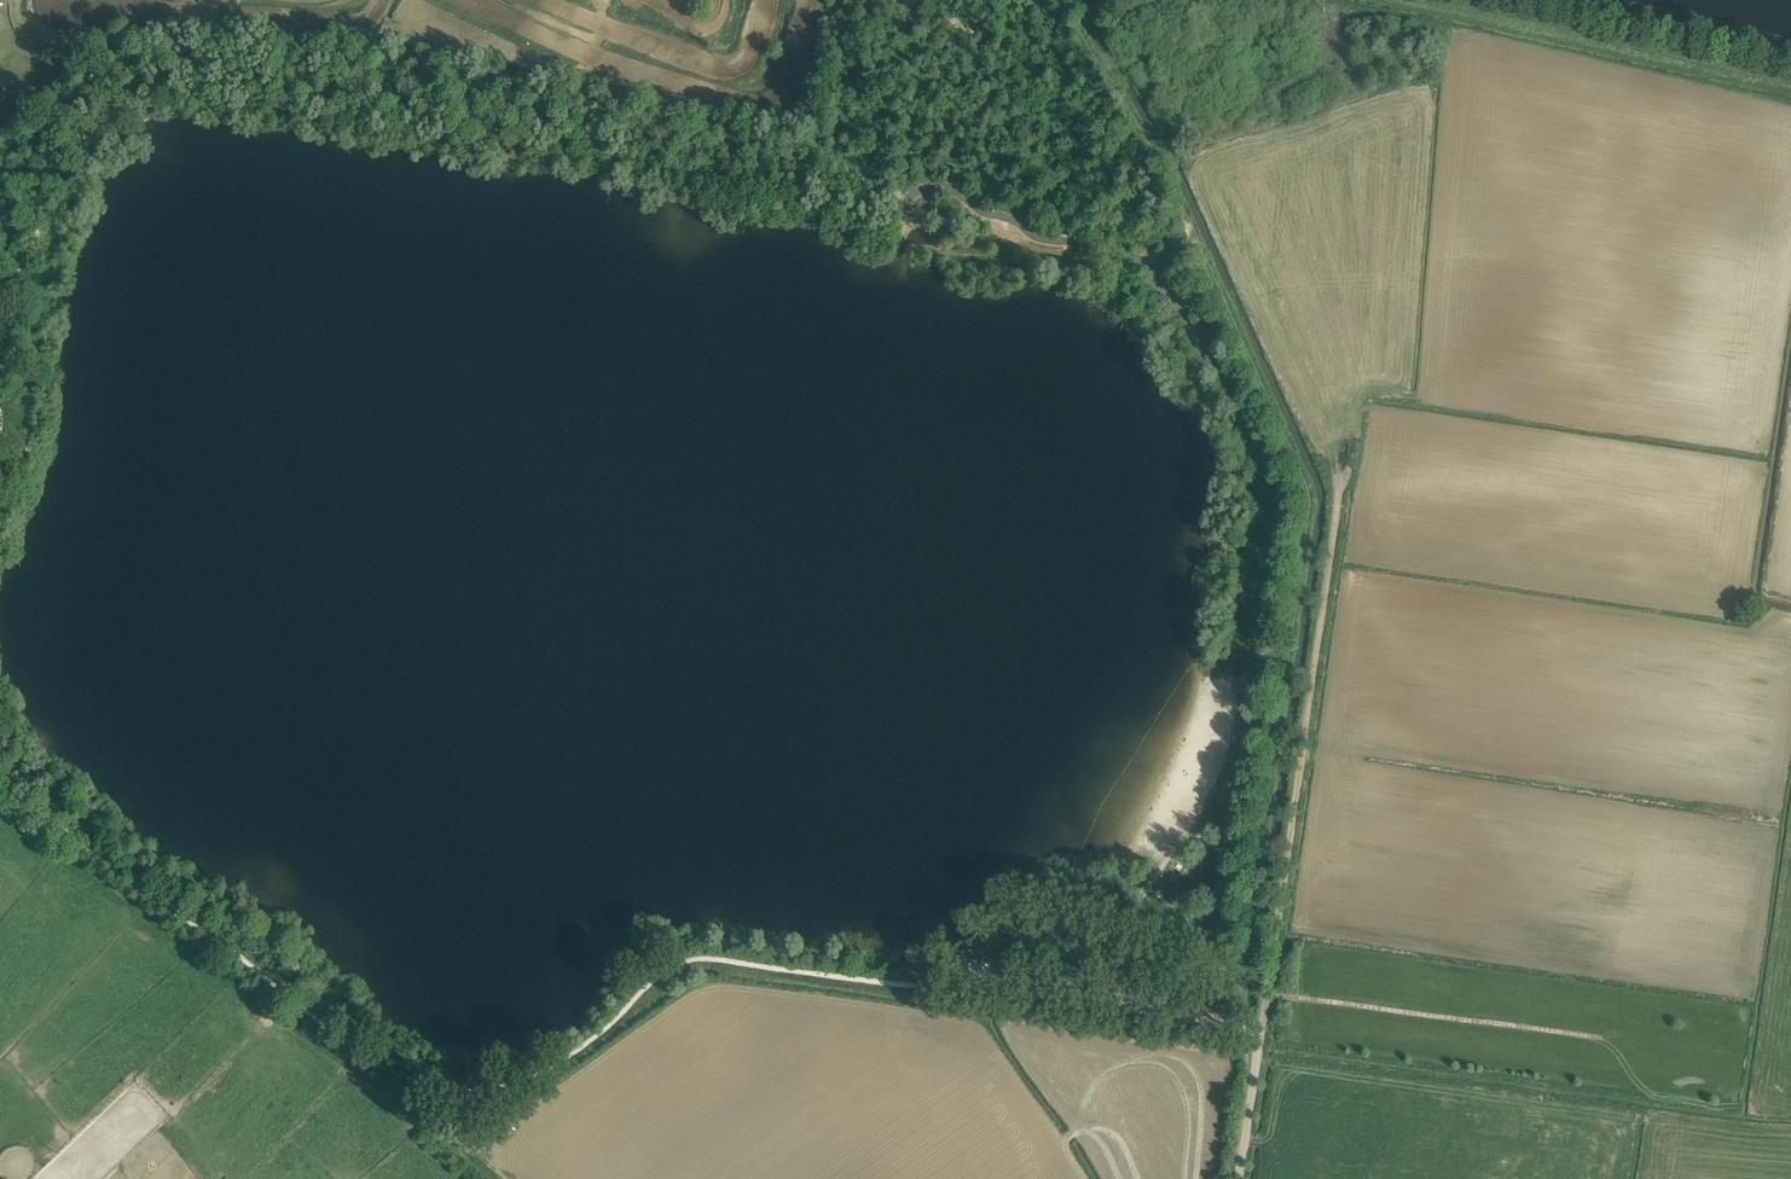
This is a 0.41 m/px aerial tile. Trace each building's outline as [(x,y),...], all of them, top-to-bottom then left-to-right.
[(17,84),(9,94),(21,104),(29,95),(17,84)]
